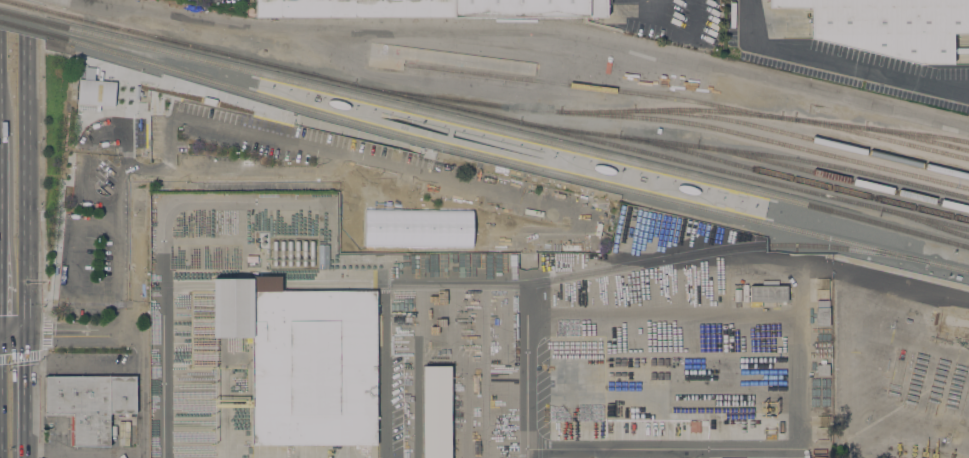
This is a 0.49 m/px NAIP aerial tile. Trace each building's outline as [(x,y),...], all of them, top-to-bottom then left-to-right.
[(254,15),(254,0),(452,0),(452,16),(254,15)] [(452,16),(452,0),(609,0),(609,3),(606,3),(605,16),(453,17),(452,16)] [(770,8),(770,0),(968,0),(968,34),(952,34),(953,64),(920,64),(812,38),(812,8),(770,8)] [(78,79),(83,79),(84,67),(94,67),(93,80),(115,82),(113,106),(98,105),(98,111),(95,110),(95,105),(76,103),(78,79)] [(251,337),(215,337),(215,278),(254,278),(254,275),(282,275),(282,290),(378,290),(378,415),(380,415),(380,418),(378,418),(378,444),(374,444),(374,445),(250,446),(251,337)] [(762,286),(762,280),(778,280),(778,286),(787,286),(787,302),(750,301),(750,286),(762,286)] [(815,308),(817,308),(816,300),(829,300),(829,326),(817,326),(815,326),(815,308)] [(829,376),(821,376),(816,376),(816,364),(821,364),(829,364),(829,376)] [(451,366),(451,457),(421,457),(421,366),(451,366)] [(107,446),(70,446),(70,415),(43,415),(43,413),(41,413),(41,377),(43,377),(43,375),(136,376),(136,413),(133,413),(133,414),(110,414),(110,446),(107,446)]
